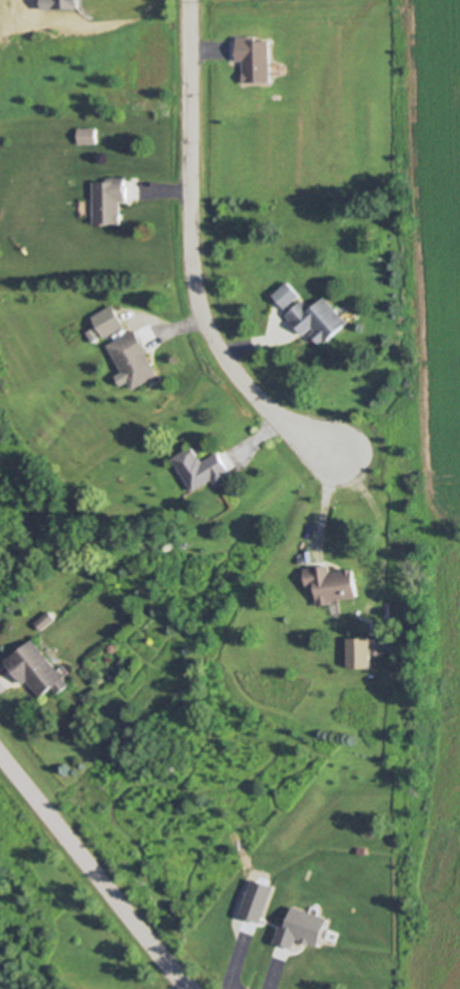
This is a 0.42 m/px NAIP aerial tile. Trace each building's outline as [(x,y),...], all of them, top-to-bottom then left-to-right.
[(76,10),(75,0),(38,0),(38,11),(76,10)] [(255,37),(255,40),(269,39),(270,81),(247,82),(247,84),(244,84),(243,61),(237,61),(236,44),(238,44),(238,37),(255,37)] [(97,143),(79,143),(79,128),(97,128),(97,143)] [(127,178),(127,185),(128,185),(128,201),(121,201),(121,213),(122,213),(122,223),(95,223),(95,182),(109,182),(109,178),(127,178)] [(301,295),(286,308),(274,294),(289,281),(301,295)] [(325,296),(348,322),(326,341),(324,339),(320,343),(312,334),(316,330),(313,327),(304,335),(287,315),(303,301),(311,310),(325,296)] [(88,318),(98,340),(121,330),(111,308),(88,318)] [(160,373),(135,388),(109,345),(138,328),(152,351),(148,353),(160,373)] [(198,455),(199,457),(201,457),(204,461),(218,452),(229,469),(228,469),(232,476),(217,485),(213,478),(193,490),(182,472),(181,472),(179,469),(180,468),(173,457),(193,445),(198,454),(198,455)] [(329,565),(330,572),(354,569),(358,596),(331,600),(332,603),(317,605),(316,599),(318,599),(316,586),(308,587),(305,568),(329,565)] [(55,619),(42,630),(36,622),(49,611),(55,619)] [(34,638),(71,683),(59,692),(54,686),(42,696),(29,679),(25,683),(6,660),(34,638)] [(371,638),(371,640),(385,640),(386,655),(371,656),(371,667),(348,668),(348,638),(371,638)] [(115,651),(112,651),(110,650),(109,647),(110,644),(112,643),(115,643),(117,644),(118,647),(117,649),(115,651)] [(261,926),(270,888),(247,883),(238,921),(261,926)]
